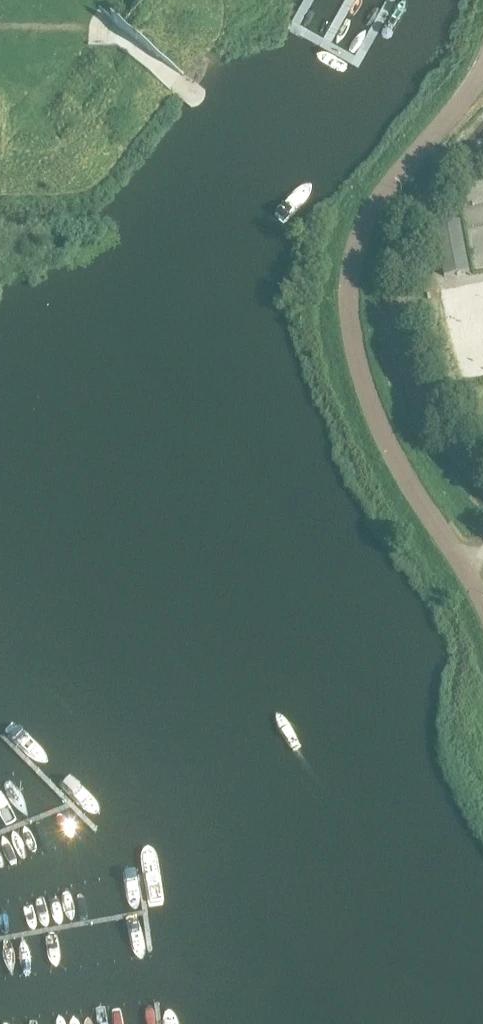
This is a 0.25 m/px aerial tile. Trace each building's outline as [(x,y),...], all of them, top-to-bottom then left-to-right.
[(469,271),(460,221),(435,225),(445,276),(469,271)]
